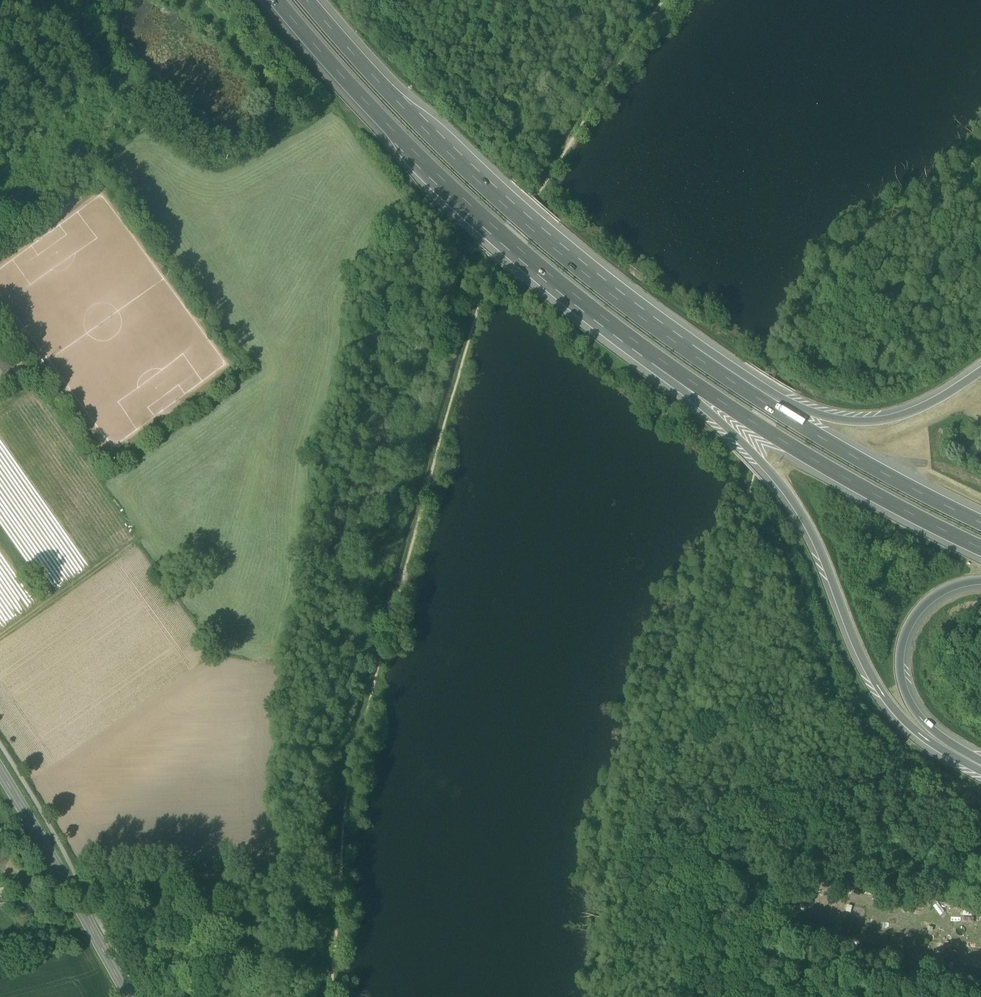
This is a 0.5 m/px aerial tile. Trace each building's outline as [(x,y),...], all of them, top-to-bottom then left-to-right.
[(9,369),(1,359),(3,358),(0,355),(0,376),(9,369)] [(965,965),(950,962),(949,970),(963,973),(965,965)]
